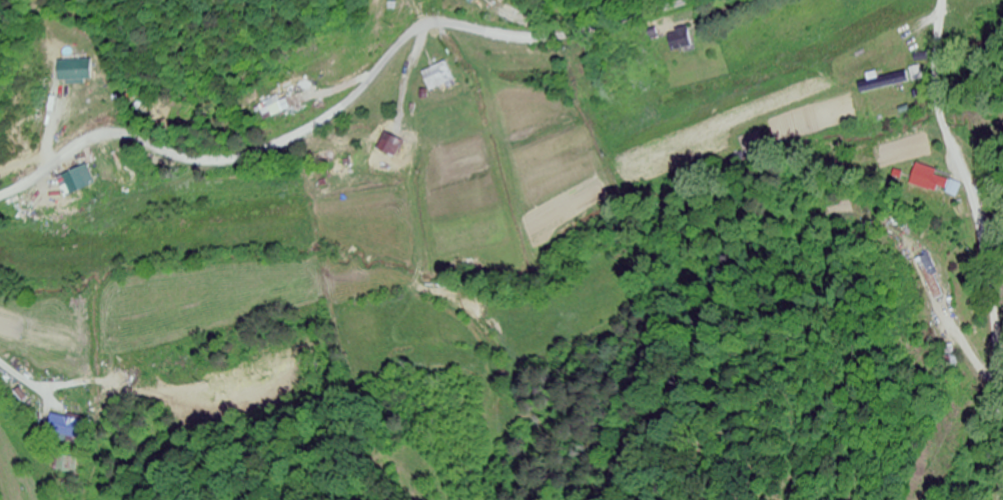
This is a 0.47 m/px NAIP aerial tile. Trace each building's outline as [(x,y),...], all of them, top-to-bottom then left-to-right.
[(693,47),(687,28),(667,35),(673,53),(693,47)] [(88,82),(88,62),(56,62),(56,82),(88,82)] [(431,95),(454,84),(444,63),(421,74),(431,95)] [(910,85),(907,73),(868,80),(869,84),(859,85),(861,94),(910,85)] [(410,145),(382,133),(367,169),(381,175),(383,170),(397,176),(410,145)] [(84,422),(52,416),(48,434),(80,440),(84,422)] [(76,472),(75,458),(60,459),(60,473),(76,472)]
